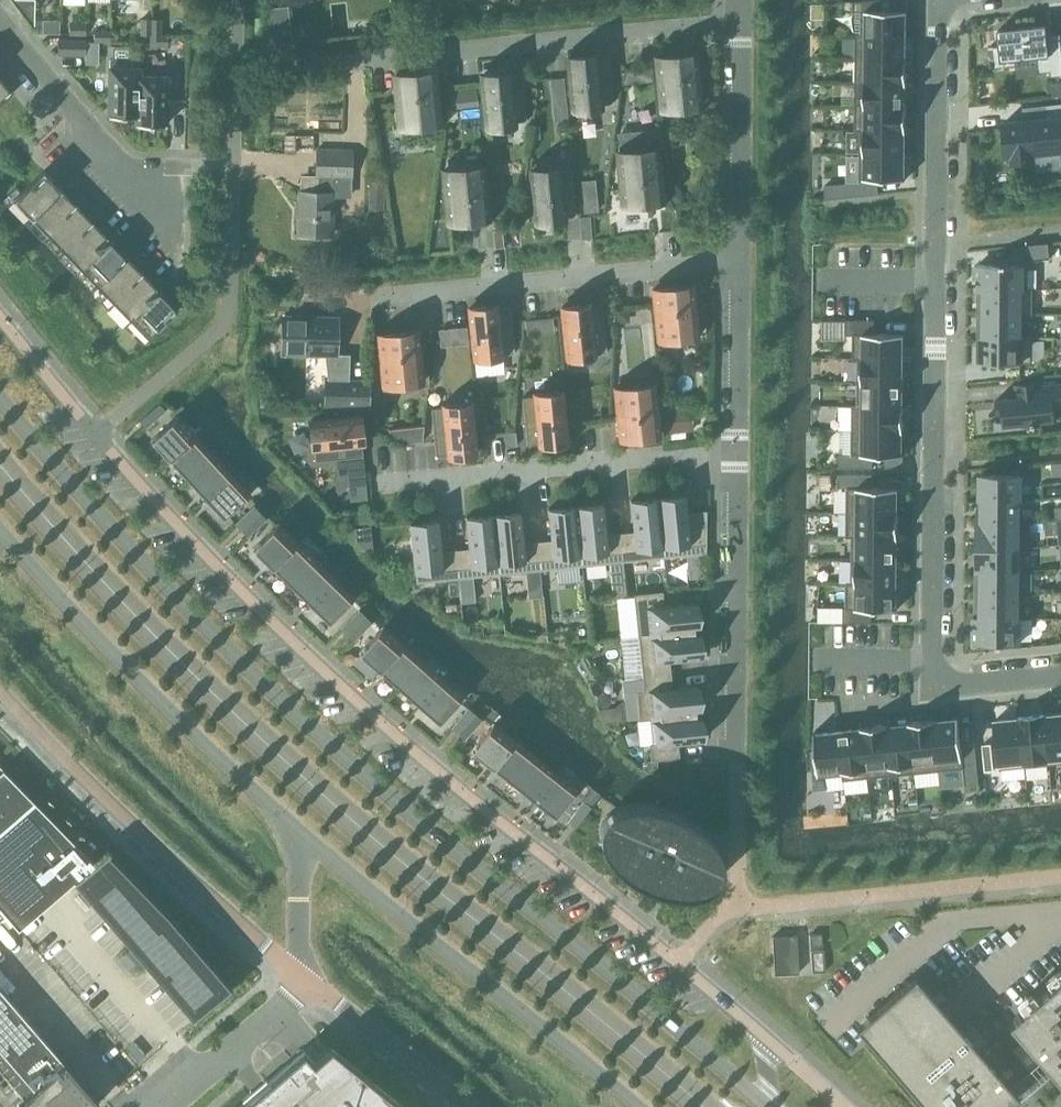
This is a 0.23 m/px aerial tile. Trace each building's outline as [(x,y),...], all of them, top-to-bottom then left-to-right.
[(35,29),(35,0),(12,0),(35,29)] [(861,34),(861,35),(906,35),(906,12),(908,12),(908,10),(882,10),(882,0),(862,0),(854,1),(853,11),(861,11),(861,34)] [(141,35),(151,35),(151,19),(142,19),(141,35)] [(151,19),(151,35),(161,35),(161,19),(151,19)] [(70,24),(69,34),(86,34),(86,24),(70,24)] [(1048,41),(1047,25),(998,30),(1000,46),(989,47),(989,48),(993,48),(995,67),(1017,65),(1016,59),(1038,57),(1039,72),(1051,71),(1051,76),(1060,75),(1060,39),(1048,41)] [(94,31),(94,41),(111,41),(111,31),(94,31)] [(906,58),(906,35),(861,35),(861,34),(856,34),(856,59),(906,59),(906,58)] [(161,35),(151,35),(151,45),(167,45),(168,36),(161,35)] [(86,55),(86,41),(58,40),(58,54),(86,55)] [(696,54),(657,58),(662,108),(701,104),(699,77),(696,55),(696,54)] [(707,54),(696,55),(699,77),(709,76),(707,54)] [(602,104),(614,103),(609,55),(597,57),(597,55),(569,58),(574,108),(602,106),(602,104)] [(856,59),(856,82),(906,83),(906,84),(907,84),(907,58),(906,58),(906,59),(856,59)] [(138,124),(139,60),(110,59),(109,116),(137,116),(137,124),(138,124)] [(140,60),(139,60),(138,124),(166,125),(167,76),(140,76),(140,60)] [(621,71),(623,84),(634,83),(633,70),(621,71)] [(435,72),(394,76),(399,126),(440,122),(435,72)] [(516,122),(528,121),(523,73),(511,74),(511,73),(482,76),(487,126),(516,123),(516,122)] [(13,93),(0,78),(0,104),(13,93)] [(564,87),(563,78),(552,79),(553,88),(564,87)] [(856,82),(855,106),(905,106),(905,105),(906,84),(906,83),(856,82)] [(1008,156),(1012,156),(1012,161),(1036,159),(1035,153),(1060,151),(1060,103),(1044,105),(1045,118),(1005,122),(1008,156)] [(907,105),(905,105),(905,106),(855,106),(855,131),(860,131),(860,130),(905,130),(905,131),(906,131),(907,105)] [(860,154),(905,154),(905,131),(905,130),(860,130),(860,131),(860,154)] [(295,135),(285,135),(284,141),(284,152),(294,153),(295,141),(295,135)] [(350,197),(351,174),(352,149),(316,148),(315,190),(299,189),(298,206),(295,206),(295,217),(298,217),(297,234),(332,235),(333,196),(350,197)] [(662,199),(657,149),(616,153),(622,204),(662,199)] [(869,179),(878,179),(906,179),(906,178),(905,178),(905,154),(860,154),(860,178),(869,179)] [(488,217),(483,167),(442,171),(447,221),(488,217)] [(577,216),(572,168),(560,169),(560,168),(531,171),(536,221),(565,218),(565,217),(577,216)] [(44,171),(14,199),(32,217),(61,189),(44,171)] [(862,195),(870,195),(869,179),(860,178),(860,182),(862,195)] [(878,179),(869,179),(870,195),(879,194),(878,179)] [(844,197),(853,196),(851,182),(843,183),(844,197)] [(851,182),(853,196),(862,195),(860,182),(851,182)] [(834,184),(835,198),(844,197),(843,183),(834,184)] [(826,199),(835,198),(834,184),(825,185),(826,199)] [(32,217),(48,234),(78,206),(61,189),(32,217)] [(384,190),(369,189),(369,199),(384,199),(384,190)] [(671,203),(682,202),(680,191),(670,192),(671,203)] [(94,223),(78,206),(48,234),(65,251),(94,223)] [(65,251),(81,268),(111,240),(94,223),(65,251)] [(591,229),(581,230),(582,239),(592,238),(591,229)] [(98,285),(127,257),(111,240),(81,268),(98,285)] [(1050,258),(1049,242),(1023,245),(1024,261),(1050,258)] [(98,285),(114,303),(144,274),(127,257),(98,285)] [(1028,290),(1028,289),(1028,265),(1007,265),(1007,263),(1003,263),(1003,265),(996,264),(997,263),(993,263),(993,264),(978,264),(978,290),(983,290),(983,289),(1028,290)] [(131,320),(160,291),(144,274),(114,303),(131,320)] [(654,289),(659,340),(699,335),(694,285),(654,289)] [(1022,313),(1022,315),(1033,315),(1033,289),(1028,289),(1028,290),(983,289),(983,290),(983,313),(1022,313)] [(160,291),(131,320),(148,338),(178,309),(160,291)] [(504,354),(516,353),(511,305),(499,306),(499,305),(470,308),(475,358),(504,355),(504,354)] [(596,354),(608,352),(603,305),(591,306),(591,305),(562,307),(567,358),(596,355),(596,354)] [(624,322),(629,317),(629,310),(617,310),(617,322),(624,322)] [(983,313),(983,337),(1022,337),(1022,336),(1022,315),(1022,313),(983,313)] [(282,354),(337,355),(338,318),(283,316),(282,354)] [(539,319),(525,320),(526,335),(540,334),(539,319)] [(853,359),(858,359),(858,358),(903,359),(903,335),(905,335),(905,334),(875,333),(875,320),(846,320),(846,334),(853,335),(853,359)] [(466,327),(452,328),(454,345),(468,344),(466,327)] [(418,331),(378,335),(383,385),(424,381),(418,331)] [(1033,336),(1022,336),(1022,337),(983,337),(982,362),(1032,362),(1033,336)] [(858,358),(858,359),(858,382),(903,382),(903,359),(858,358)] [(996,412),(1001,411),(1002,425),(1017,423),(1018,426),(1039,423),(1039,421),(1054,419),(1053,408),(1060,407),(1060,397),(1059,383),(1040,385),(1039,381),(1015,383),(1016,397),(994,399),(996,412)] [(903,405),(903,382),(858,382),(858,405),(858,406),(903,406),(903,405)] [(660,435),(655,384),(614,388),(619,439),(660,435)] [(270,407),(270,392),(259,392),(259,406),(270,407)] [(521,397),(526,445),(538,444),(539,445),(567,442),(562,392),(533,394),(533,396),(521,397)] [(150,412),(156,419),(165,410),(159,403),(150,412)] [(430,408),(435,456),(447,455),(447,456),(476,453),(471,403),(442,406),(442,407),(430,408)] [(853,405),(852,430),(902,430),(902,431),(904,431),(904,405),(903,405),(903,406),(858,406),(858,405),(853,405)] [(668,432),(689,430),(687,409),(666,411),(668,432)] [(156,419),(150,412),(140,421),(146,427),(156,419)] [(151,439),(169,459),(195,435),(177,416),(151,439)] [(365,473),(363,456),(362,444),(363,444),(360,416),(310,421),(313,449),(314,449),(315,461),(336,459),(338,475),(365,473)] [(424,425),(408,427),(410,443),(423,441),(424,425)] [(902,454),(902,431),(902,430),(852,430),(852,454),(856,455),(865,455),(873,455),(904,455),(904,454),(902,454)] [(214,455),(195,435),(169,459),(187,479),(214,455)] [(839,454),(839,467),(848,467),(848,454),(839,454)] [(848,467),(856,467),(856,455),(852,454),(848,454),(848,467)] [(187,479),(206,499),(232,475),(214,455),(187,479)] [(865,455),(856,455),(856,467),(864,467),(865,455)] [(873,455),(865,455),(864,467),(873,468),(873,455)] [(1060,475),(1060,462),(1052,463),(1053,476),(1060,475)] [(848,487),(848,474),(839,474),(839,487),(848,487)] [(856,487),(856,474),(848,474),(848,487),(856,487)] [(864,475),(856,474),(856,487),(864,487),(864,475)] [(981,499),(1021,499),(1021,474),(981,474),(981,499)] [(250,495),(232,475),(206,499),(224,519),(250,495)] [(873,475),(864,475),(864,487),(873,487),(873,475)] [(848,487),(847,512),(897,513),(897,511),(898,489),(899,489),(899,488),(873,487),(864,487),(856,487),(848,487)] [(684,496),(658,499),(664,557),(706,553),(707,524),(689,526),(685,494),(685,495),(684,495),(684,496)] [(664,557),(658,499),(632,501),(631,501),(631,500),(634,531),(620,533),(623,561),(664,557)] [(977,509),(977,522),(1020,523),(1021,499),(981,499),(981,509),(977,509)] [(576,507),(582,566),(623,561),(620,533),(606,534),(603,503),(602,503),(602,504),(576,507)] [(251,521),(260,512),(254,505),(245,515),(251,521)] [(582,566),(576,507),(550,510),(550,509),(549,509),(549,508),(548,508),(552,540),(538,541),(541,570),(582,566)] [(520,513),(494,515),(500,574),(541,570),(538,541),(524,542),(521,511),(520,511),(520,512),(520,513)] [(897,513),(847,512),(847,537),(852,537),(852,536),(897,536),(897,538),(898,538),(899,511),(897,511),(897,513)] [(251,521),(257,527),(266,518),(260,512),(251,521)] [(241,530),(251,521),(245,515),(235,524),(241,530)] [(458,578),(500,574),(494,515),(467,518),(467,517),(466,517),(469,548),(455,550),(458,578)] [(416,583),(458,578),(455,550),(442,551),(439,520),(438,520),(437,520),(437,521),(411,524),(411,523),(411,522),(410,522),(416,583)] [(251,521),(241,530),(248,536),(257,527),(251,521)] [(1020,523),(977,522),(977,546),(1020,546),(1020,545),(1020,523)] [(253,548),(272,567),(297,542),(277,523),(253,548)] [(852,536),(852,537),(852,560),(897,560),(897,538),(897,536),(852,536)] [(316,560),(297,542),(272,567),(291,586),(316,560)] [(1020,546),(977,546),(977,571),(980,571),(980,570),(1020,570),(1020,571),(1025,571),(1026,545),(1020,545),(1020,546)] [(291,586),(310,605),(335,579),(316,560),(291,586)] [(852,584),(897,584),(897,560),(852,560),(852,582),(852,584)] [(980,571),(980,594),(1020,594),(1020,571),(1020,570),(980,570),(980,571)] [(354,598),(335,579),(310,605),(330,623),(354,598)] [(844,622),(872,622),(872,609),(898,609),(898,607),(896,607),(897,584),(852,584),(852,582),(847,582),(846,607),(844,607),(844,622)] [(697,603),(697,602),(664,606),(663,591),(634,594),(639,636),(699,630),(698,626),(700,626),(699,626),(699,625),(698,625),(696,604),(697,604),(697,603)] [(980,594),(980,616),(980,617),(1020,618),(1020,594),(980,594)] [(357,625),(366,616),(359,610),(350,619),(357,625)] [(357,625),(363,631),(372,622),(366,616),(357,625)] [(1019,643),(1020,618),(980,617),(980,616),(975,616),(975,642),(990,642),(990,644),(994,644),(994,642),(1000,642),(1000,644),(1004,644),(1004,643),(1019,643)] [(341,629),(347,635),(357,625),(350,619),(341,629)] [(357,625),(347,635),(354,641),(363,631),(357,625)] [(379,670),(403,644),(383,626),(359,653),(379,670)] [(639,636),(643,677),(671,674),(670,660),(703,657),(703,656),(702,657),(702,656),(701,656),(699,634),(700,634),(700,633),(699,633),(699,630),(639,636)] [(423,662),(403,644),(379,670),(399,688),(423,662)] [(443,679),(423,662),(399,688),(420,706),(443,679)] [(641,720),(651,719),(651,718),(698,713),(700,713),(700,710),(701,709),(700,709),(700,708),(697,687),(698,686),(699,686),(699,685),(673,688),(671,674),(643,677),(645,691),(638,692),(641,720)] [(420,706),(440,724),(463,697),(443,679),(420,706)] [(467,724),(475,714),(469,708),(460,718),(467,724)] [(651,718),(651,719),(654,744),(651,744),(652,760),(681,757),(680,743),(704,740),(703,740),(703,739),(701,717),(702,716),(701,716),(700,713),(698,713),(651,718)] [(1044,714),(1049,764),(1060,763),(1060,713),(1045,715),(1045,714),(1044,714)] [(467,724),(473,729),(482,719),(475,714),(467,724)] [(1044,714),(1020,717),(1025,767),(1049,764),(1044,714)] [(934,720),(939,770),(964,768),(963,760),(962,752),(961,743),(959,717),(957,717),(958,718),(935,720),(934,720)] [(1019,717),(995,720),(1000,769),(1025,767),(1020,717),(1019,717)] [(451,728),(458,733),(467,724),(460,718),(451,728)] [(916,773),(939,770),(934,720),(935,720),(935,719),(909,722),(909,723),(910,723),(916,773)] [(493,723),(471,750),(492,767),(514,739),(493,723)] [(887,725),(892,775),(916,773),(910,723),(909,723),(888,725),(887,725)] [(465,739),(473,729),(467,724),(458,733),(465,739)] [(862,727),(862,728),(863,728),(868,778),(892,775),(887,725),(888,725),(888,724),(862,727)] [(862,728),(840,730),(844,775),(843,775),(844,780),(868,778),(863,728),(862,728)] [(826,777),(843,775),(844,775),(840,730),(816,732),(816,731),(815,731),(817,756),(812,756),(815,789),(827,787),(826,777)] [(514,739),(492,767),(513,784),(535,756),(514,739)] [(961,743),(962,752),(976,750),(975,742),(961,743)] [(984,757),(992,756),(991,743),(982,744),(984,757)] [(977,759),(976,750),(962,752),(963,760),(977,759)] [(556,773),(535,756),(513,784),(534,801),(556,773)] [(992,756),(984,757),(985,770),(994,769),(992,756)] [(963,760),(964,768),(978,767),(977,759),(963,760)] [(34,801),(0,765),(0,831),(34,801)] [(978,775),(978,767),(964,768),(964,777),(978,775)] [(556,773),(534,801),(555,817),(577,790),(556,773)] [(979,784),(978,775),(964,777),(965,785),(979,784)] [(910,807),(919,806),(918,798),(909,798),(910,807)] [(584,800),(576,811),(583,816),(591,806),(584,800)] [(75,883),(195,1022),(233,989),(168,915),(104,854),(94,863),(34,801),(0,831),(0,907),(5,913),(20,931),(75,883)] [(722,871),(722,868),(723,866),(723,863),(722,860),(722,859),(722,858),(721,856),(721,855),(720,851),(719,850),(718,847),(717,845),(716,844),(715,842),(714,842),(713,840),(712,838),(710,837),(709,835),(709,834),(708,834),(707,833),(706,832),(705,831),(704,830),(701,827),(699,826),(696,824),(695,823),(693,821),(692,820),(691,820),(689,819),(688,818),(687,818),(686,817),(683,815),(677,813),(671,810),(666,809),(662,807),(658,806),(654,805),(649,805),(645,804),(640,804),(636,804),(632,804),(627,805),(623,806),(619,807),(615,809),(614,809),(612,810),(612,811),(611,811),(607,814),(605,816),(605,817),(604,817),(602,821),(601,824),(599,829),(599,830),(599,832),(599,833),(599,834),(599,836),(599,837),(600,842),(601,842),(601,843),(601,844),(601,845),(602,845),(602,846),(602,847),(603,848),(603,849),(604,850),(604,851),(605,852),(605,853),(606,853),(606,854),(607,855),(607,856),(608,856),(608,857),(609,858),(610,859),(611,861),(612,861),(613,862),(614,864),(615,865),(616,866),(617,867),(618,868),(619,868),(620,869),(622,871),(623,872),(625,873),(626,874),(627,875),(629,876),(630,877),(632,878),(633,878),(634,879),(635,880),(639,882),(640,883),(642,883),(643,884),(645,885),(647,886),(649,886),(652,887),(654,888),(656,889),(657,889),(658,889),(659,890),(660,890),(661,890),(662,890),(662,891),(663,891),(664,891),(665,891),(666,891),(667,892),(668,892),(669,892),(670,892),(671,892),(672,892),(673,893),(675,893),(676,893),(678,893),(679,893),(680,893),(682,893),(684,893),(686,893),(689,893),(695,892),(701,891),(704,890),(706,889),(709,887),(711,886),(713,884),(715,883),(716,881),(717,880),(719,878),(720,876),(721,874),(722,871)] [(575,827),(583,816),(576,811),(568,822),(575,827)] [(822,934),(810,934),(810,946),(822,946),(822,934)] [(797,935),(772,936),(774,974),(799,973),(797,935)] [(811,950),(812,972),(825,971),(824,949),(811,950)] [(855,1027),(893,1070),(925,1106),(1007,1106),(1018,1097),(964,1034),(951,1019),(914,976),(855,1027)] [(1008,1024),(1059,1084),(1060,1083),(1060,978),(1008,1024)] [(32,1106),(93,1106),(99,1102),(0,988),(0,1070),(32,1106)] [(396,1099),(378,1084),(332,1046),(314,1061),(304,1050),(294,1059),(269,1080),(239,1106),(406,1106),(396,1099)]
